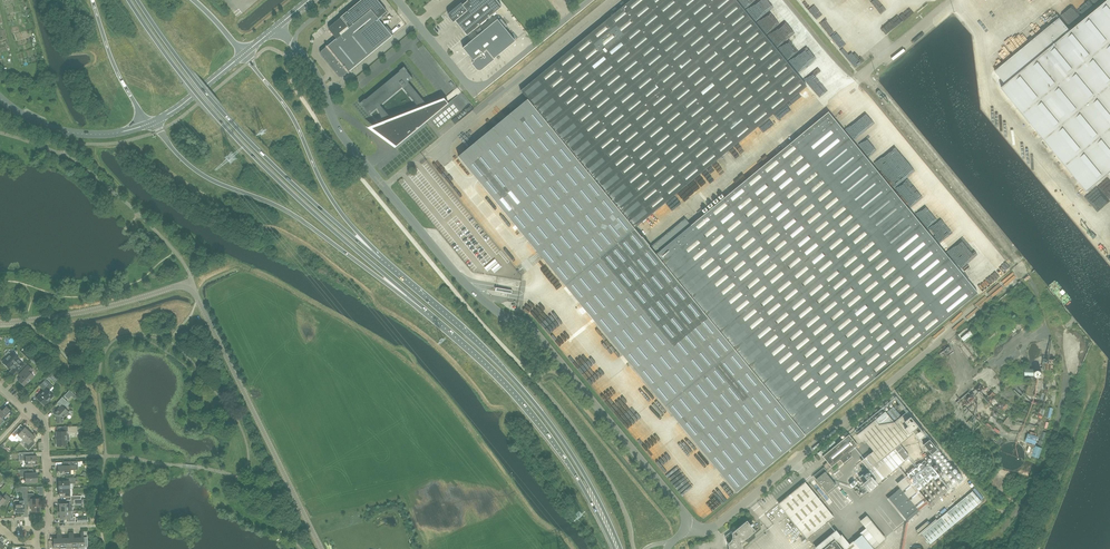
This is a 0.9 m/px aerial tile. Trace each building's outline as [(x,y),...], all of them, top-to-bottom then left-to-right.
[(341,17),(329,26),(329,29),(336,38),(328,45),(327,45),(326,45),(326,46),(326,47),(321,51),(320,54),(339,77),(342,77),(347,73),(348,73),(348,74),(349,74),(349,73),(350,73),(350,72),(349,71),(392,36),(390,33),(387,29),(378,19),(387,12),(378,0),(361,0),(341,17)] [(450,13),(449,13),(449,14),(449,15),(449,16),(449,17),(454,22),(455,21),(467,35),(502,7),(496,0),(467,0),(468,1),(463,5),(461,3),(450,13)] [(656,211),(807,86),(736,0),(630,0),(521,90),(528,99),(458,156),(736,492),(943,321),(830,184),(864,155),(828,112),(656,254),(634,228),(656,211)] [(1087,192),(1109,174),(1109,176),(1109,0),(1108,0),(1070,31),(1059,18),(995,71),(1006,84),(1001,88),(1087,192)] [(478,70),(480,70),(482,69),(482,70),(482,69),(485,66),(486,67),(486,66),(485,66),(489,63),(490,63),(490,62),(494,59),(494,60),(495,59),(494,59),(516,41),(498,19),(463,48),(475,62),(473,63),(474,65),(474,66),(474,65),(477,68),(476,69),(477,69),(478,70)] [(447,105),(457,96),(457,95),(447,104),(445,101),(443,99),(454,91),(453,90),(443,99),(428,106),(427,104),(408,82),(413,78),(407,71),(408,71),(404,66),(399,71),(393,76),(368,98),(366,99),(365,99),(360,103),(363,107),(364,107),(370,114),(377,108),(386,127),(386,128),(386,129),(387,129),(387,130),(388,130),(396,146),(426,122),(447,105)] [(958,335),(963,341),(972,334),(967,327),(958,335)] [(18,371),(24,365),(17,359),(18,358),(12,352),(3,362),(9,368),(11,365),(18,371)] [(1046,358),(1045,377),(1053,377),(1053,371),(1055,371),(1056,358),(1046,358)] [(24,386),(34,376),(30,373),(33,370),(28,366),(22,372),(24,375),(19,381),(24,386)] [(45,405),(53,396),(48,391),(53,386),(48,382),(45,380),(45,379),(40,386),(45,390),(37,398),(45,405)] [(57,423),(62,422),(62,418),(68,412),(63,407),(68,402),(62,397),(56,403),(60,407),(54,414),(57,416),(57,423)] [(896,407),(891,410),(894,417),(900,414),(896,407)] [(12,413),(6,408),(0,414),(0,413),(0,420),(2,418),(5,421),(12,413)] [(886,430),(894,423),(885,413),(877,420),(886,430)] [(925,434),(924,435),(910,417),(905,422),(908,426),(904,429),(908,434),(912,431),(914,433),(919,439),(920,438),(925,443),(923,444),(931,454),(937,449),(929,440),(930,439),(925,434)] [(856,430),(859,433),(865,427),(863,424),(856,430)] [(69,432),(77,432),(77,426),(60,426),(61,431),(56,432),(57,446),(66,446),(66,440),(68,440),(69,439),(69,437),(68,436),(66,437),(66,432),(69,432)] [(30,432),(24,427),(20,432),(16,429),(11,434),(14,437),(17,434),(23,439),(30,432)] [(28,450),(33,444),(30,441),(35,437),(30,432),(23,439),(28,444),(25,447),(28,450)] [(1035,445),(1037,437),(1027,434),(1025,442),(1035,445)] [(858,445),(849,435),(823,456),(827,462),(831,467),(840,460),(843,463),(852,456),(849,452),(858,445)] [(1039,439),(1037,445),(1035,445),(1032,455),(1038,457),(1042,447),(1041,447),(1043,440),(1039,439)] [(1014,442),(1010,441),(1008,442),(1006,442),(1003,444),(1000,446),(998,449),(997,452),(997,455),(997,459),(998,462),(1000,465),(1003,467),(1005,469),(1008,470),(1011,470),(1013,470),(1016,469),(1018,468),(1021,466),(1023,464),(1024,461),(1025,458),(1025,455),(1025,453),(1024,450),(1023,447),(1021,445),(1017,443),(1014,442)] [(900,444),(887,455),(884,452),(879,457),(891,471),(909,456),(900,444)] [(962,476),(939,448),(924,460),(947,488),(962,476)] [(28,456),(28,452),(18,453),(19,460),(25,460),(25,464),(36,464),(36,456),(28,456)] [(58,475),(70,474),(70,470),(77,470),(78,469),(78,461),(65,462),(65,466),(58,466),(58,475)] [(831,467),(827,462),(823,465),(824,466),(827,470),(831,467)] [(826,470),(824,467),(813,476),(827,492),(836,485),(827,473),(833,468),(831,467),(827,470),(825,472),(826,470)] [(32,473),(32,469),(20,469),(20,476),(25,476),(25,482),(37,482),(36,473),(32,473)] [(863,484),(864,484),(855,491),(860,497),(869,490),(876,484),(876,483),(878,482),(873,475),(863,484)] [(929,503),(906,476),(896,484),(900,488),(887,499),(906,522),(929,503)] [(59,489),(69,489),(69,484),(75,484),(75,481),(77,481),(77,477),(67,478),(67,481),(58,481),(59,489)] [(779,504),(808,538),(834,517),(824,506),(805,482),(779,504)] [(930,544),(981,502),(973,491),(922,534),(930,544)] [(2,503),(5,505),(11,498),(6,493),(2,497),(0,495),(0,505),(2,503)] [(34,499),(33,493),(26,494),(26,497),(27,506),(31,506),(31,511),(40,511),(40,499),(34,499)] [(19,500),(18,499),(14,500),(14,503),(15,504),(15,512),(24,511),(23,500),(19,500)] [(59,503),(59,511),(71,511),(72,511),(72,504),(74,504),(74,500),(71,500),(66,500),(66,503),(59,503)] [(71,511),(59,511),(60,519),(67,519),(67,522),(75,522),(75,517),(73,517),(73,515),(72,515),(72,511),(71,511)] [(854,548),(876,548),(888,540),(870,515),(862,520),(869,530),(850,544),(839,529),(834,533),(842,543),(841,544),(844,548),(848,548),(852,546),(854,548)] [(744,540),(749,542),(755,537),(754,532),(755,531),(747,520),(732,533),(732,536),(731,536),(729,538),(730,541),(731,541),(728,543),(729,548),(742,548),(741,542),(744,540)] [(834,540),(823,548),(842,548),(834,540)]
